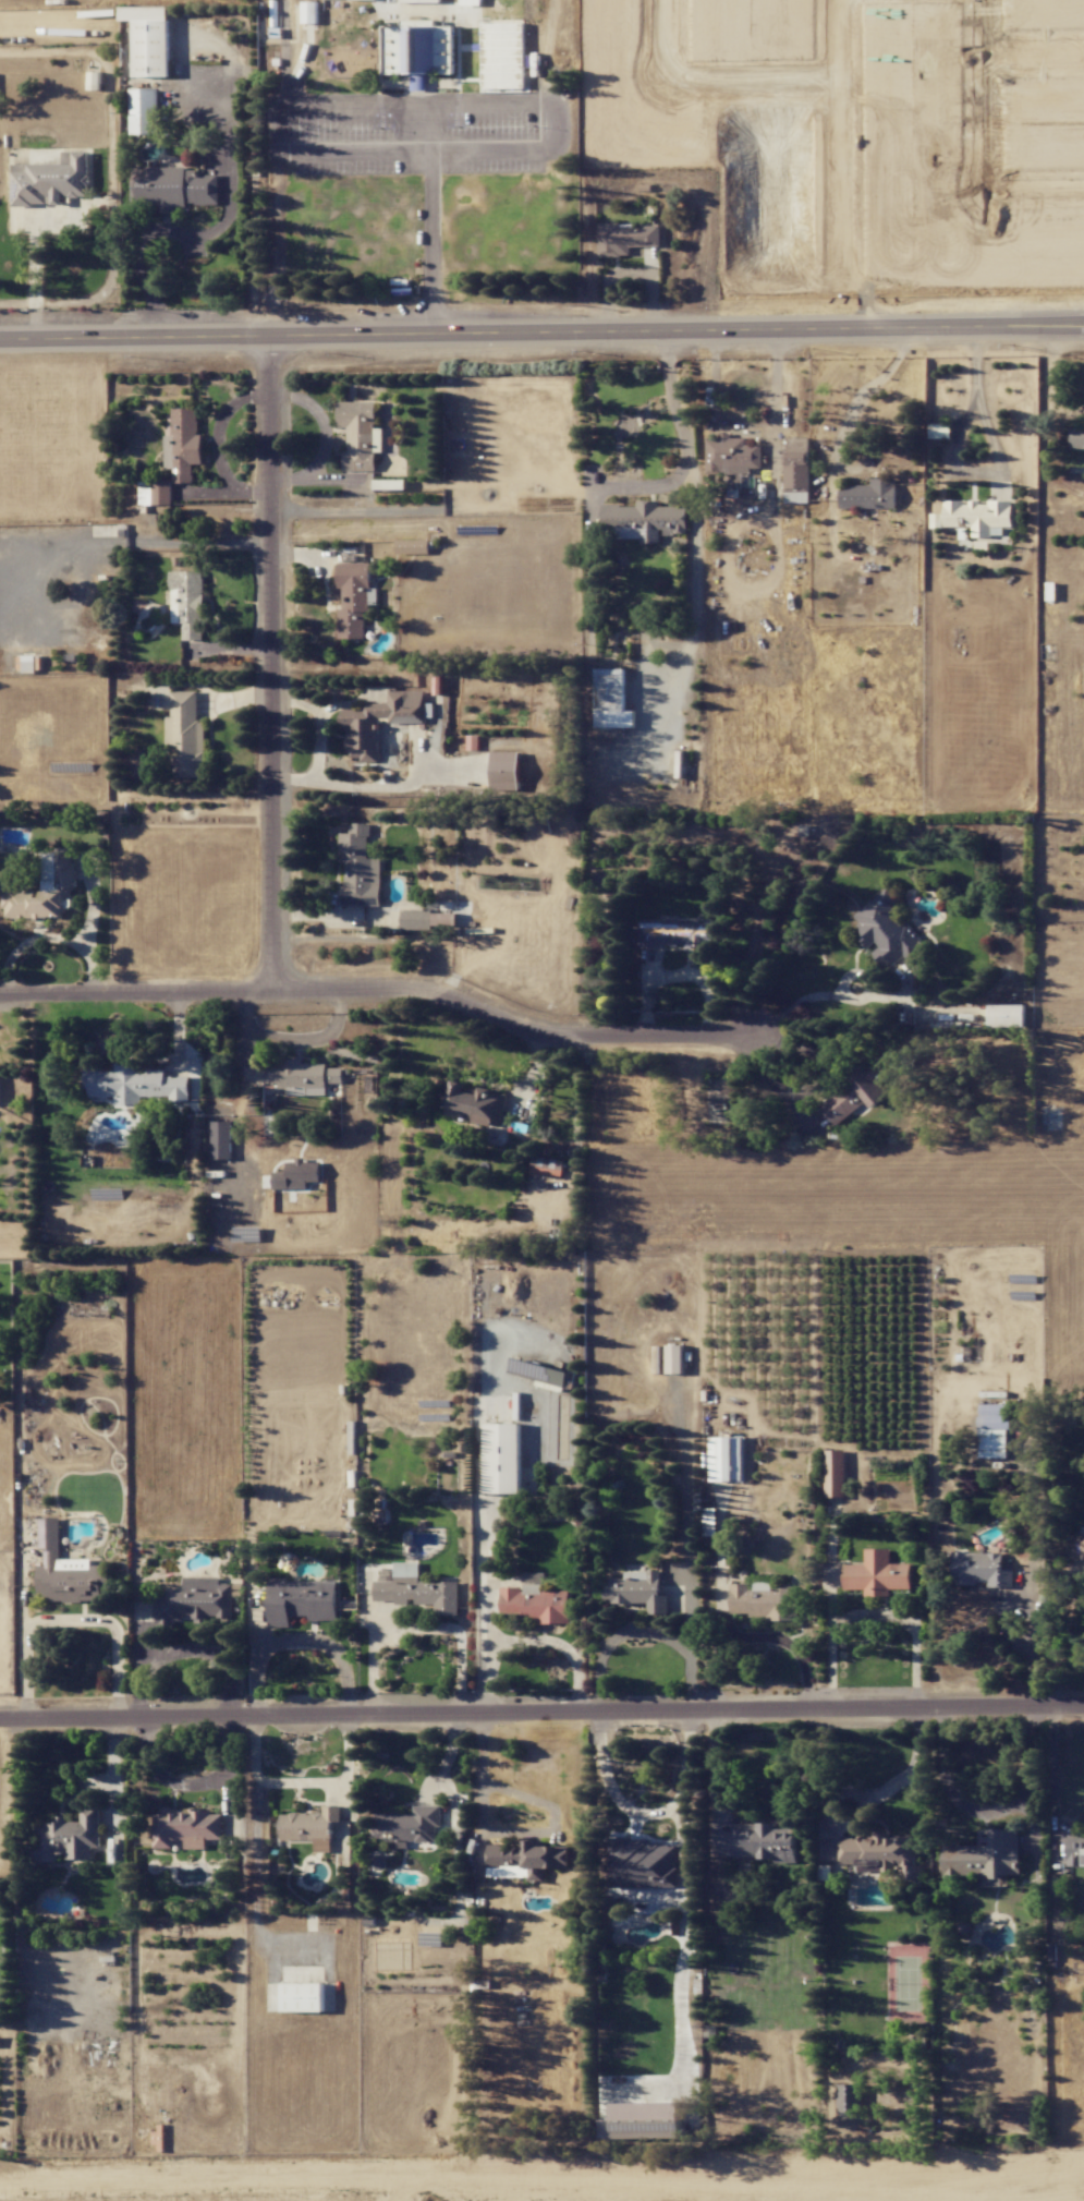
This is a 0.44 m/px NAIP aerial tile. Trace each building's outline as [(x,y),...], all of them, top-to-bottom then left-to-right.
[(318,23),(318,2),(302,2),(302,23),(318,23)] [(170,77),(169,6),(120,7),(120,21),(134,20),(134,77),(170,77)] [(454,74),(454,26),(436,26),(436,20),(402,20),(402,26),(384,26),(384,74),(454,74)] [(101,90),(101,72),(89,72),(89,90),(101,90)] [(158,88),(130,89),(131,135),(159,135),(158,88)] [(13,164),(13,205),(63,205),(63,197),(89,197),(89,151),(63,151),(63,164),(13,164)] [(131,209),(159,209),(159,211),(186,211),(186,204),(219,204),(219,175),(197,175),(197,168),(131,168),(131,209)] [(661,247),(661,224),(598,224),(598,256),(630,256),(630,247),(661,247)] [(344,471),(376,471),(376,452),(382,452),(382,428),(375,428),(376,402),(338,401),(338,428),(348,428),(348,452),(344,452),(344,471)] [(173,483),(193,483),(193,464),(201,464),(200,408),(172,408),(173,436),(164,436),(165,469),(173,469),(173,483)] [(929,438),(951,439),(951,425),(930,424),(929,438)] [(1070,449),(1083,449),(1083,429),(1069,429),(1070,449)] [(707,474),(751,473),(750,468),(761,468),(761,445),(746,445),(746,438),(731,438),(731,433),(719,434),(719,438),(706,438),(707,474)] [(784,452),(785,503),(810,503),(809,451),(784,452)] [(871,485),(840,486),(840,509),(896,508),(895,478),(871,479),(871,485)] [(171,481),(140,482),(140,505),(172,504),(171,481)] [(687,506),(659,506),(659,501),(636,501),(636,505),(601,505),(601,539),(660,539),(660,531),(675,531),(675,534),(687,534),(687,506)] [(1012,501),(943,501),(943,514),(930,514),(930,528),(971,528),(971,537),(992,537),(992,527),(1012,527),(1012,501)] [(430,554),(429,539),(396,540),(396,554),(430,554)] [(366,638),(366,605),(378,605),(377,588),(371,588),(371,563),(340,563),(340,608),(339,608),(339,638),(366,638)] [(203,571),(171,571),(171,623),(181,623),(181,641),(204,641),(203,571)] [(18,671),(36,671),(36,657),(17,658),(18,671)] [(624,669),(596,669),(596,727),(635,727),(634,711),(625,711),(624,669)] [(198,691),(172,691),(172,717),(166,717),(166,752),(171,752),(171,778),(205,777),(204,722),(198,722),(198,691)] [(426,723),(426,691),(388,691),(389,703),(362,703),(362,710),(340,710),(340,728),(348,728),(348,761),(378,761),(378,718),(391,718),(391,723),(426,723)] [(467,750),(479,750),(479,736),(468,735),(467,750)] [(492,752),(492,791),(520,792),(520,752),(492,752)] [(343,905),(381,905),(381,859),(368,859),(368,824),(351,824),(351,833),(339,833),(339,855),(343,855),(343,905)] [(4,891),(4,918),(73,917),(72,852),(40,852),(41,891),(4,891)] [(886,970),(904,955),(908,961),(926,948),(893,907),(899,902),(888,888),(852,916),(865,933),(859,938),(869,951),(870,950),(886,970)] [(457,912),(425,913),(425,901),(401,901),(401,928),(457,927),(457,912)] [(640,922),(640,947),(685,947),(718,947),(718,922),(640,922)] [(989,1027),(1024,1027),(1024,1005),(989,1005),(989,1027)] [(326,1094),(326,1083),(342,1084),(343,1068),(327,1068),(327,1063),(303,1063),(303,1059),(267,1059),(267,1084),(278,1084),(277,1093),(326,1094)] [(836,1125),(866,1101),(872,1108),(889,1095),(879,1083),(887,1077),(873,1060),(818,1103),(836,1125)] [(190,1102),(190,1077),(165,1077),(165,1069),(145,1070),(145,1071),(136,1071),(136,1062),(114,1063),(114,1070),(84,1071),(84,1083),(89,1083),(89,1098),(114,1098),(115,1106),(141,1106),(141,1097),(171,1096),(171,1102),(190,1102)] [(507,1093),(479,1088),(478,1094),(466,1092),(467,1083),(451,1080),(444,1116),(501,1126),(507,1093)] [(231,1159),(232,1122),(213,1121),(212,1159),(231,1159)] [(563,1160),(532,1157),(530,1174),(562,1177),(563,1160)] [(320,1160),(288,1161),(288,1172),(274,1172),(274,1189),(307,1189),(307,1182),(321,1182),(320,1160)] [(683,1374),(683,1345),(666,1345),(666,1373),(683,1374)] [(508,1374),(564,1388),(569,1372),(513,1358),(508,1374)] [(1008,1458),(1009,1404),(980,1404),(979,1458),(1008,1458)] [(520,1424),(485,1424),(485,1494),(521,1494),(520,1424)] [(710,1437),(710,1453),(704,1453),(704,1467),(710,1467),(710,1482),(745,1481),(744,1437),(710,1437)] [(845,1497),(844,1450),(825,1450),(825,1497),(845,1497)] [(60,1559),(59,1518),(39,1518),(40,1550),(45,1550),(45,1566),(37,1566),(38,1602),(102,1601),(102,1591),(111,1591),(110,1565),(91,1565),(91,1559),(60,1559)] [(844,1565),(844,1589),(865,1589),(865,1596),(890,1596),(890,1589),(910,1589),(910,1564),(890,1564),(889,1549),(864,1549),(864,1564),(844,1565)] [(1003,1553),(953,1552),(952,1584),(988,1584),(988,1587),(1013,1587),(1013,1569),(1002,1569),(1003,1553)] [(458,1615),(458,1581),(419,1581),(419,1563),(394,1563),(394,1581),(374,1581),(374,1603),(434,1603),(434,1615),(458,1615)] [(660,1571),(625,1572),(625,1578),(608,1578),(609,1604),(648,1604),(648,1615),(668,1614),(667,1595),(660,1596),(660,1571)] [(569,1591),(545,1591),(545,1572),(523,1572),(524,1587),(500,1587),(501,1621),(570,1620),(569,1591)] [(232,1620),(232,1584),(220,1584),(220,1578),(184,1577),(184,1588),(166,1587),(166,1600),(155,1600),(155,1623),(183,1624),(183,1617),(195,1617),(195,1619),(232,1620)] [(269,1582),(270,1628),(291,1628),(291,1617),(308,1616),(308,1621),(338,1620),(337,1580),(269,1582)] [(798,1588),(771,1588),(771,1583),(730,1583),(730,1614),(748,1613),(748,1618),(766,1618),(766,1620),(798,1620),(798,1588)] [(281,1840),(314,1840),(314,1852),(331,1852),(331,1822),(340,1822),(340,1806),(323,1805),(323,1814),(281,1814),(281,1840)] [(377,1814),(377,1825),(372,1825),(372,1842),(391,1842),(391,1849),(408,1848),(408,1842),(437,1842),(437,1827),(441,1827),(441,1806),(413,1806),(413,1814),(377,1814)] [(37,1862),(58,1862),(58,1857),(90,1857),(90,1847),(100,1847),(100,1807),(81,1807),(81,1821),(66,1821),(66,1816),(56,1816),(57,1824),(36,1825),(37,1862)] [(153,1849),(173,1848),(173,1840),(184,1840),(184,1849),(206,1849),(206,1839),(223,1839),(223,1814),(212,1814),(212,1810),(153,1810),(153,1849)] [(733,1857),(776,1857),(776,1863),(796,1863),(796,1829),(776,1829),(776,1823),(733,1823),(733,1857)] [(1019,1829),(978,1830),(978,1845),(943,1845),(944,1876),(982,1875),(982,1885),(1006,1884),(1006,1875),(1020,1875),(1019,1829)] [(841,1835),(840,1867),(882,1867),(882,1872),(899,1873),(899,1884),(923,1884),(923,1865),(914,1865),(914,1837),(841,1835)] [(1067,1866),(1083,1866),(1083,1837),(1068,1837),(1067,1866)] [(487,1877),(527,1877),(527,1882),(545,1882),(545,1868),(569,1868),(569,1846),(536,1846),(536,1840),(521,1840),(521,1851),(505,1851),(505,1845),(487,1845),(487,1877)] [(609,1889),(678,1887),(677,1840),(608,1841),(609,1889)] [(324,1983),(282,1983),(282,2012),(324,2012),(324,1983)] [(862,2083),(836,2084),(838,2114),(863,2113),(862,2083)] [(612,2103),(612,2120),(596,2120),(597,2139),(682,2137),(682,2102),(612,2103)]
